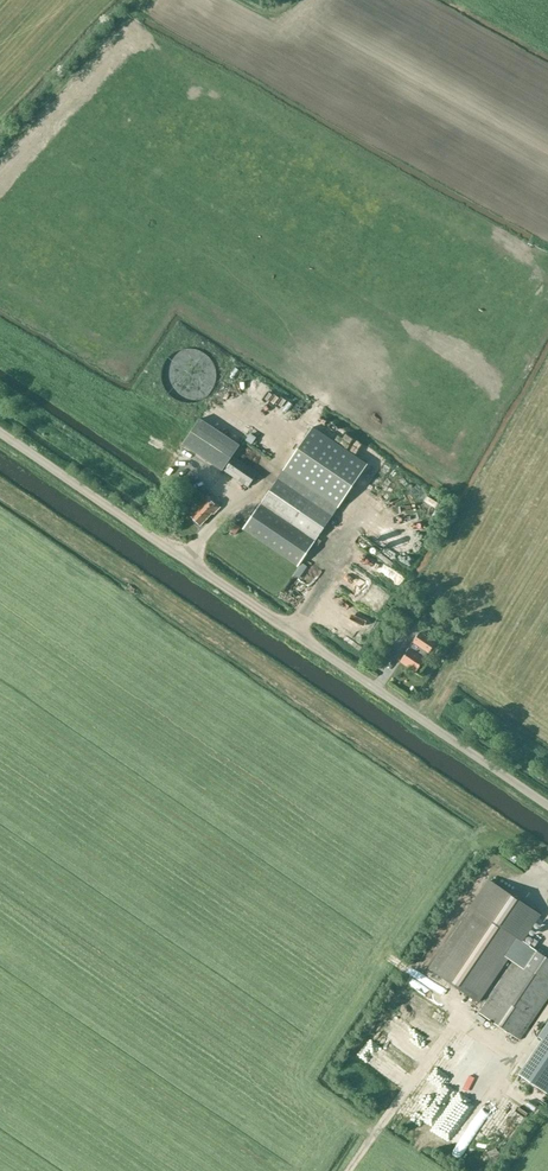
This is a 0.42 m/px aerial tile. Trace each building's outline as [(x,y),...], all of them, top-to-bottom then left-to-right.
[(173,396),(180,400),(188,402),(196,401),(204,398),(210,393),(215,386),(217,378),(216,370),(214,363),(210,357),(204,352),(197,349),(190,348),(182,349),(175,352),(170,357),(166,363),(163,370),(163,377),(164,384),(168,391),(173,396)] [(211,419),(224,413),(221,405),(208,410),(211,419)] [(232,411),(240,416),(244,409),(236,405),(232,411)] [(320,415),(320,406),(312,407),(312,415),(320,415)] [(239,447),(199,421),(181,447),(221,474),(239,447)] [(312,427),(282,471),(337,509),(367,464),(312,427)] [(252,444),(256,438),(250,434),(246,440),(252,444)] [(258,472),(235,456),(225,470),(248,486),(258,472)] [(278,478),(243,529),(298,567),(333,515),(278,478)] [(203,505),(191,517),(200,525),(212,513),(213,514),(220,507),(209,497),(202,503),(203,505)] [(393,515),(383,525),(409,550),(419,540),(393,515)] [(236,524),(231,530),(236,533),(240,527),(236,524)] [(376,539),(383,535),(377,524),(370,528),(376,539)] [(289,596),(295,587),(289,582),(282,591),(289,596)] [(395,632),(403,638),(414,623),(405,618),(395,632)] [(413,643),(414,643),(410,649),(401,661),(416,672),(436,643),(421,632),(413,643)] [(390,660),(396,652),(388,647),(383,655),(390,660)] [(540,953),(529,946),(522,941),(540,914),(488,879),(470,905),(473,907),(431,969),(479,1002),(509,955),(516,960),(479,1013),(519,1040),(547,997),(547,958),(540,953)] [(455,1018),(448,1028),(453,1032),(461,1022),(455,1018)] [(539,1036),(547,1042),(547,1022),(539,1036)] [(395,1066),(389,1078),(399,1083),(405,1072),(395,1066)]
